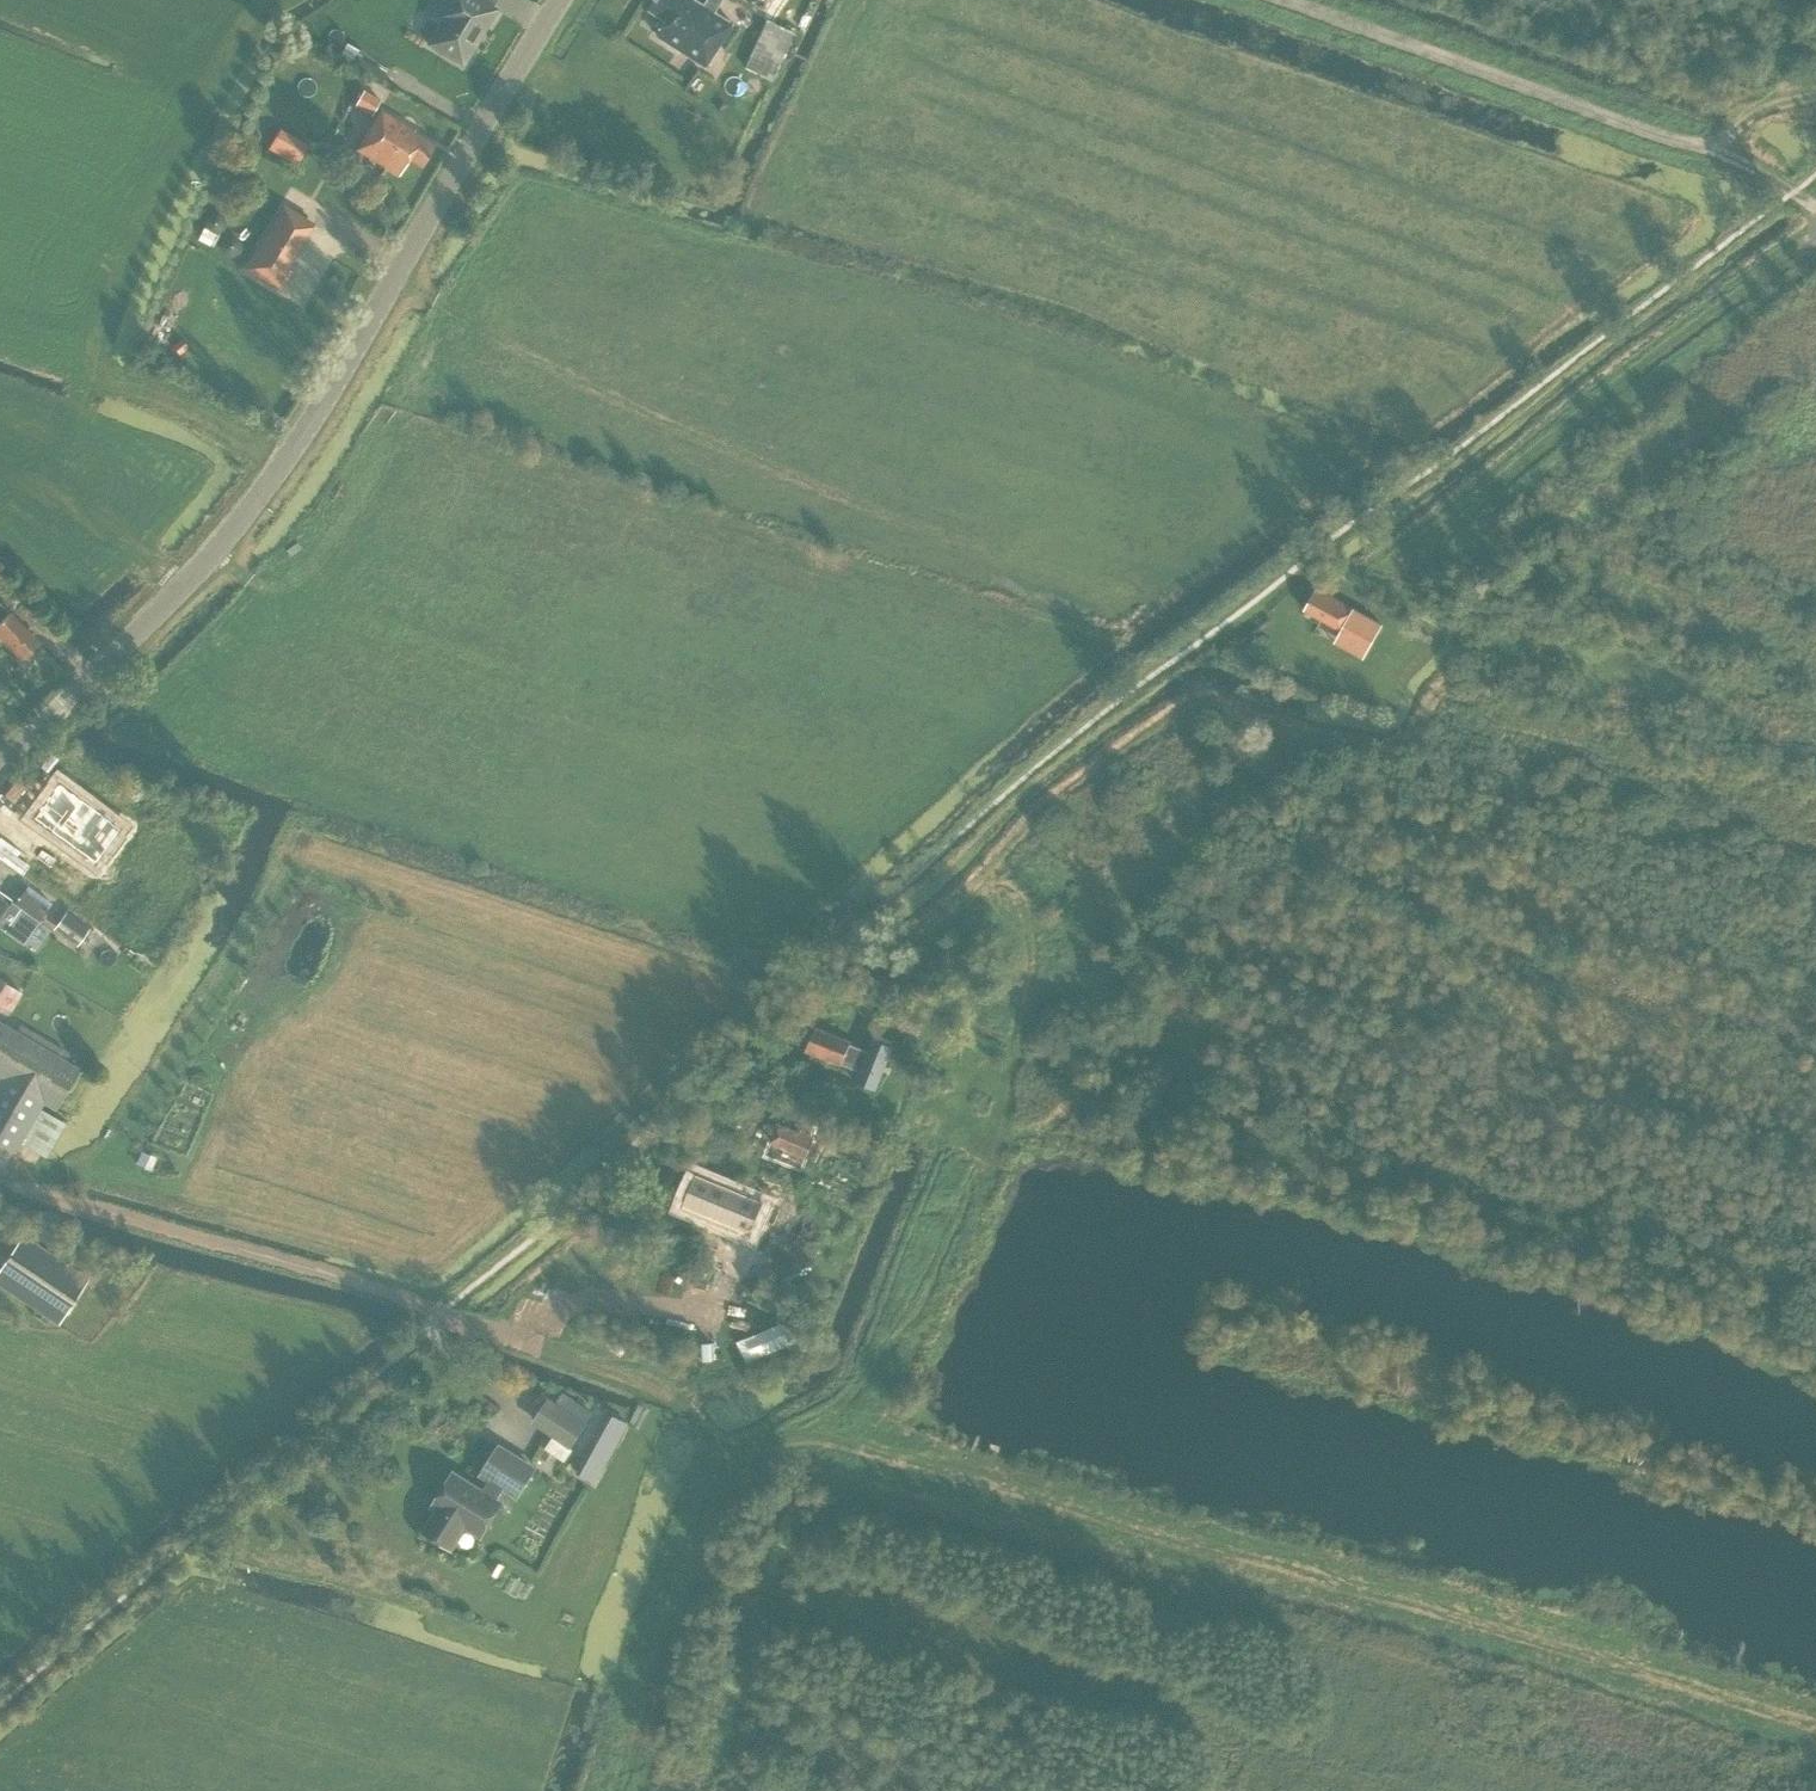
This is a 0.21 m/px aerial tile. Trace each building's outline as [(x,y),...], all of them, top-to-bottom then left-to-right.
[(434,17),(442,22),(428,44),(462,65),(496,9),(481,0),(444,0),(434,17)] [(649,9),(666,21),(657,36),(705,68),(733,26),(715,14),(725,0),(708,0),(703,6),(694,0),(655,0),(649,9)] [(773,75),(794,29),(764,15),(743,60),(773,75)] [(354,106),(372,116),(381,99),(364,90),(354,106)] [(409,160),(421,167),(434,145),(398,123),(399,121),(381,110),(356,150),(399,176),(409,160)] [(268,149),(301,154),(303,134),(270,130),(268,149)] [(285,268),(293,254),(265,237),(246,268),(279,289),(290,271),(285,268)] [(1352,610),(1315,590),(1304,610),(1340,631),(1352,610)] [(39,643),(9,612),(8,613),(0,605),(0,636),(22,659),(39,643)] [(65,788),(39,823),(100,869),(126,835),(65,788)] [(5,931),(21,908),(39,921),(49,908),(25,891),(16,903),(12,900),(11,901),(0,893),(0,927),(5,931)] [(54,929),(77,946),(89,930),(66,913),(54,929)] [(14,1004),(21,993),(4,983),(0,989),(0,996),(14,1004)] [(43,1103),(55,1110),(79,1068),(0,1023),(0,1144),(14,1152),(20,1143),(44,1157),(62,1124),(39,1110),(43,1103)] [(867,1051),(850,1044),(851,1042),(816,1028),(806,1051),(842,1066),(859,1073),(855,1083),(875,1091),(894,1047),(872,1038),(867,1051)] [(781,1109),(768,1145),(764,1156),(798,1173),(815,1126),(781,1109)] [(138,1151),(132,1164),(147,1170),(153,1157),(138,1151)] [(695,1175),(681,1209),(750,1237),(763,1204),(695,1175)] [(88,1279),(23,1235),(0,1269),(0,1285),(58,1324),(88,1279)] [(5,1305),(10,1294),(0,1289),(0,1303),(5,1305)] [(550,1396),(532,1421),(569,1447),(587,1422),(550,1396)] [(596,1438),(611,1448),(626,1423),(610,1413),(596,1438)] [(517,1496),(534,1469),(499,1447),(482,1474),(490,1479),(479,1496),(468,1489),(471,1485),(453,1475),(434,1505),(440,1509),(426,1532),(451,1548),(465,1524),(481,1534),(500,1504),(496,1501),(504,1488),(517,1496)]
